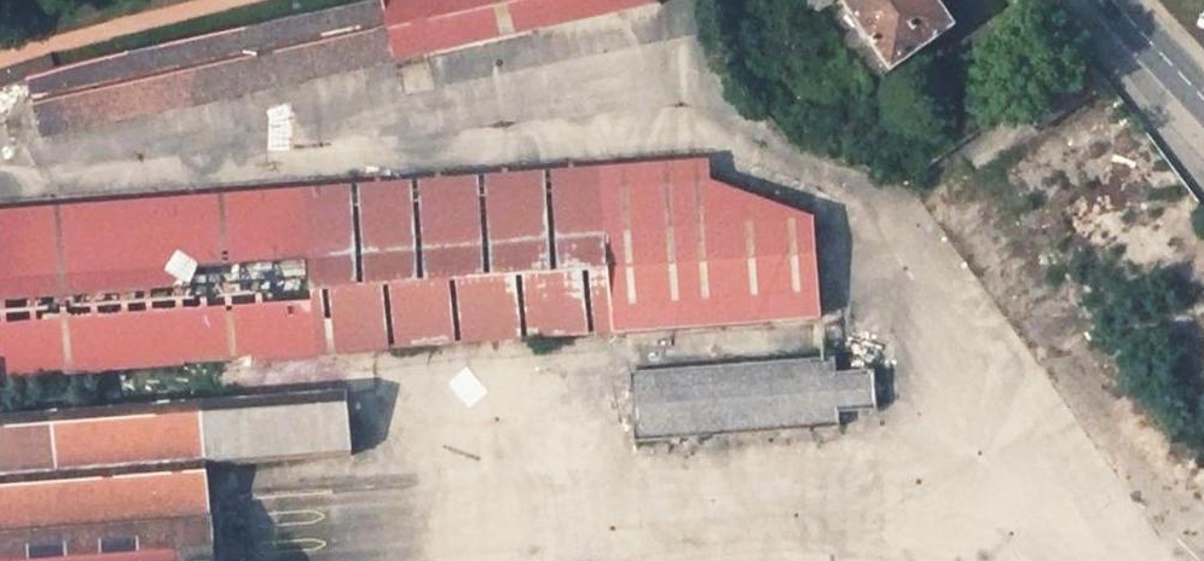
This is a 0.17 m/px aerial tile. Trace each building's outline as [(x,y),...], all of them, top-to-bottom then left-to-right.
[(431,53),(419,0),(387,0),(29,80),(43,140),(431,53)] [(526,32),(520,0),(419,0),(431,53),(526,32)] [(526,32),(657,3),(656,0),(520,0),(526,32)] [(808,5),(820,12),(837,0),(810,0),(808,5)] [(934,0),(842,0),(893,70),(954,28),(934,0)] [(29,80),(26,66),(0,74),(0,88),(29,80)] [(657,187),(430,205),(440,340),(814,311),(807,252),(786,223),(714,198),(657,187)] [(440,340),(430,205),(0,236),(0,376),(440,340)] [(631,365),(636,433),(837,420),(835,404),(871,401),(868,363),(832,365),(832,351),(631,365)] [(220,535),(216,479),(360,468),(355,406),(0,433),(0,549),(220,535)] [(220,535),(0,549),(0,560),(221,560),(220,535)]
